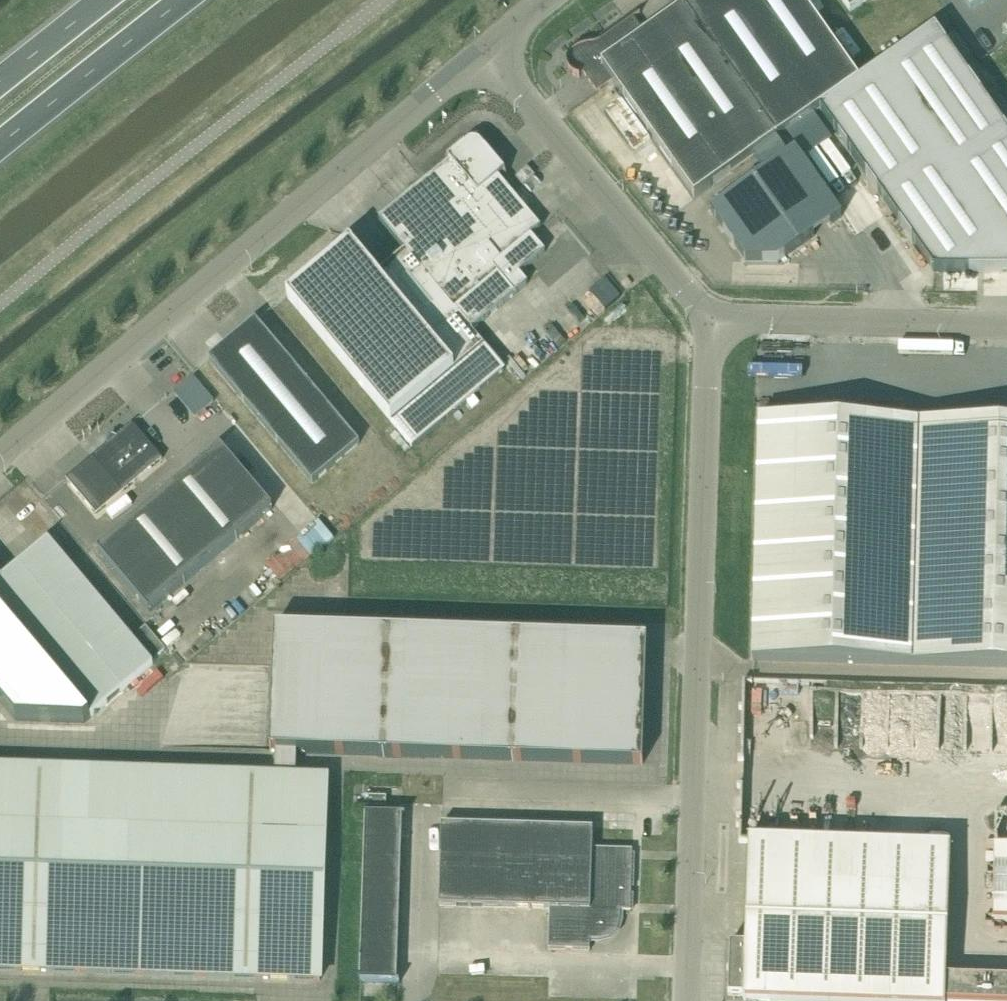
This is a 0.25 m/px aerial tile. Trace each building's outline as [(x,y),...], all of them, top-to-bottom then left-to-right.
[(568,63),(568,64),(568,65),(568,66),(568,67),(569,68),(569,69),(569,70),(570,71),(570,72),(571,72),(571,73),(572,73),(572,74),(573,74),(574,75),(574,76),(575,76),(576,77),(577,77),(578,77),(579,78),(580,78),(580,77),(584,73),(598,93),(613,82),(695,198),(820,110),(860,82),(802,0),(697,0),(646,36),(634,19),(641,14),(640,13),(638,15),(636,13),(608,33),(609,35),(603,39),(601,40),(600,41),(598,42),(596,43),(595,43),(593,44),(591,44),(589,44),(588,45),(587,45),(586,45),(584,46),(583,46),(582,46),(581,46),(580,47),(579,47),(578,48),(577,49),(576,49),(575,50),(574,50),(573,51),(573,52),(572,52),(571,53),(571,54),(570,55),(569,56),(569,57),(569,58),(568,59),(568,60),(568,62),(568,63)] [(850,12),(867,0),(842,0),(850,12)] [(970,9),(983,0),(965,0),(970,9)] [(935,29),(860,82),(820,110),(934,272),(1006,272),(1006,131),(935,29)] [(351,245),(288,297),(412,446),(504,369),(472,330),(528,283),(520,274),(545,252),(531,236),(541,228),(499,177),(504,173),(507,177),(508,176),(482,145),(480,143),(478,142),(472,141),(470,142),(467,143),(444,163),(446,165),(379,220),(405,251),(377,276),(351,245)] [(795,152),(711,211),(746,261),(780,261),(842,218),(795,152)] [(535,176),(528,167),(516,177),(523,186),(535,176)] [(209,360),(312,484),(359,444),(256,321),(209,360)] [(195,375),(175,392),(196,416),(216,399),(195,375)] [(753,661),(1006,667),(1006,425),(759,419),(753,661)] [(162,460),(132,424),(117,437),(112,436),(108,445),(67,480),(97,515),(162,460)] [(221,447),(174,487),(98,551),(150,613),(226,549),(273,509),(221,447)] [(322,518),(275,561),(291,578),(338,535),(322,518)] [(153,665),(130,638),(48,539),(0,582),(0,701),(18,722),(86,724),(153,665)] [(130,638),(153,665),(169,652),(146,625),(130,638)] [(271,752),(276,753),(297,753),(643,765),(648,640),(275,628),(271,752)] [(321,980),(327,780),(0,769),(0,970),(321,980)] [(366,814),(365,838),(402,840),(403,817),(406,817),(406,816),(366,814)] [(631,912),(633,850),(593,849),(593,829),(442,825),(440,906),(549,910),(548,950),(590,951),(590,941),(593,941),(594,942),(599,942),(602,942),(605,941),(608,939),(611,938),(613,936),(615,935),(617,932),(618,930),(619,928),(621,925),(621,923),(622,919),(622,917),(622,914),(621,912),(631,912)] [(365,838),(364,862),(401,864),(402,840),(365,838)] [(1006,983),(946,981),(951,847),(749,841),(746,944),(730,944),(728,996),(744,997),(744,1000),(751,1000),(1006,1000),(1006,983)] [(992,845),(992,920),(1006,920),(1006,845),(992,845)] [(364,862),(364,886),(400,888),(401,864),(364,862)] [(364,886),(363,910),(400,912),(400,888),(364,886)] [(363,910),(362,934),(399,936),(400,912),(363,910)] [(362,934),(361,958),(398,960),(399,936),(362,934)] [(398,960),(361,958),(360,983),(400,984),(400,983),(397,982),(398,960)]
